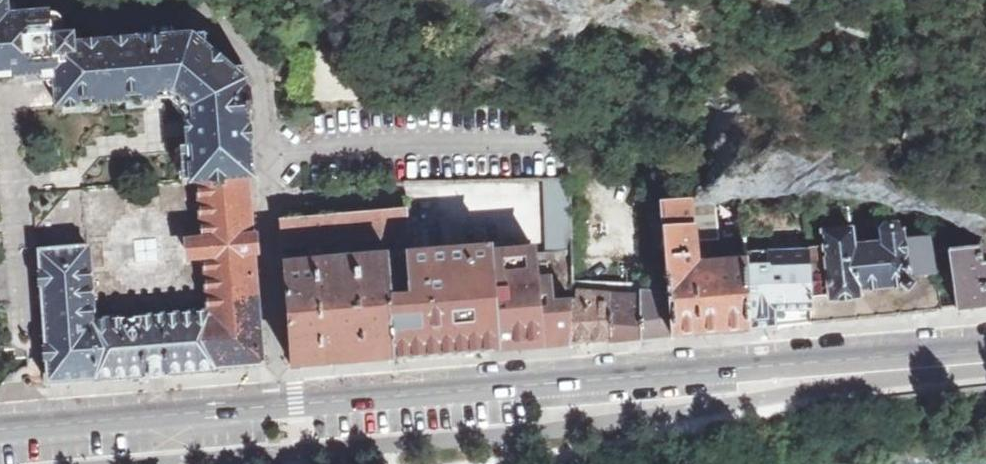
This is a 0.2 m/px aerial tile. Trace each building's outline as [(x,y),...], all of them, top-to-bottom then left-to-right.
[(48,94),(62,93),(86,72),(86,53),(75,34),(75,30),(66,31),(66,21),(43,3),(37,10),(9,12),(8,0),(0,0),(0,98),(48,94)] [(197,179),(249,175),(253,175),(248,110),(254,110),(252,87),(247,87),(245,65),(232,66),(207,44),(206,31),(152,36),(151,33),(139,34),(141,57),(122,59),(121,39),(106,40),(86,53),(86,72),(62,93),(65,128),(153,122),(174,120),(193,134),(197,179)] [(92,321),(97,381),(218,372),(218,369),(259,366),(259,367),(265,367),(249,175),(197,179),(84,189),(94,321),(92,321)] [(95,381),(97,381),(92,321),(94,321),(84,189),(68,190),(36,229),(48,383),(49,383),(49,384),(55,384),(55,382),(95,379),(95,381)] [(610,340),(750,329),(746,261),(711,264),(710,253),(696,254),(693,226),(743,222),(742,200),(691,203),(690,198),(662,200),(669,296),(641,291),(641,295),(611,293),(610,340)] [(285,247),(406,236),(408,236),(404,200),(282,209),(285,247)] [(852,208),(808,207),(809,249),(812,323),(940,309),(933,249),(929,221),(903,225),(899,221),(887,222),(883,227),(882,217),(853,214),(852,208)] [(573,301),(576,301),(574,247),(515,253),(515,243),(407,252),(410,292),(389,294),(394,357),(455,352),(455,353),(457,353),(457,352),(465,352),(467,352),(467,351),(570,343),(573,301)] [(940,309),(985,304),(985,259),(982,244),(933,249),(940,309)] [(750,329),(812,323),(809,249),(745,252),(746,261),(750,329)] [(291,365),(394,357),(389,294),(410,292),(407,252),(285,262),(291,365)] [(578,301),(576,301),(573,301),(570,343),(610,341),(610,340),(611,293),(580,290),(578,301)]
